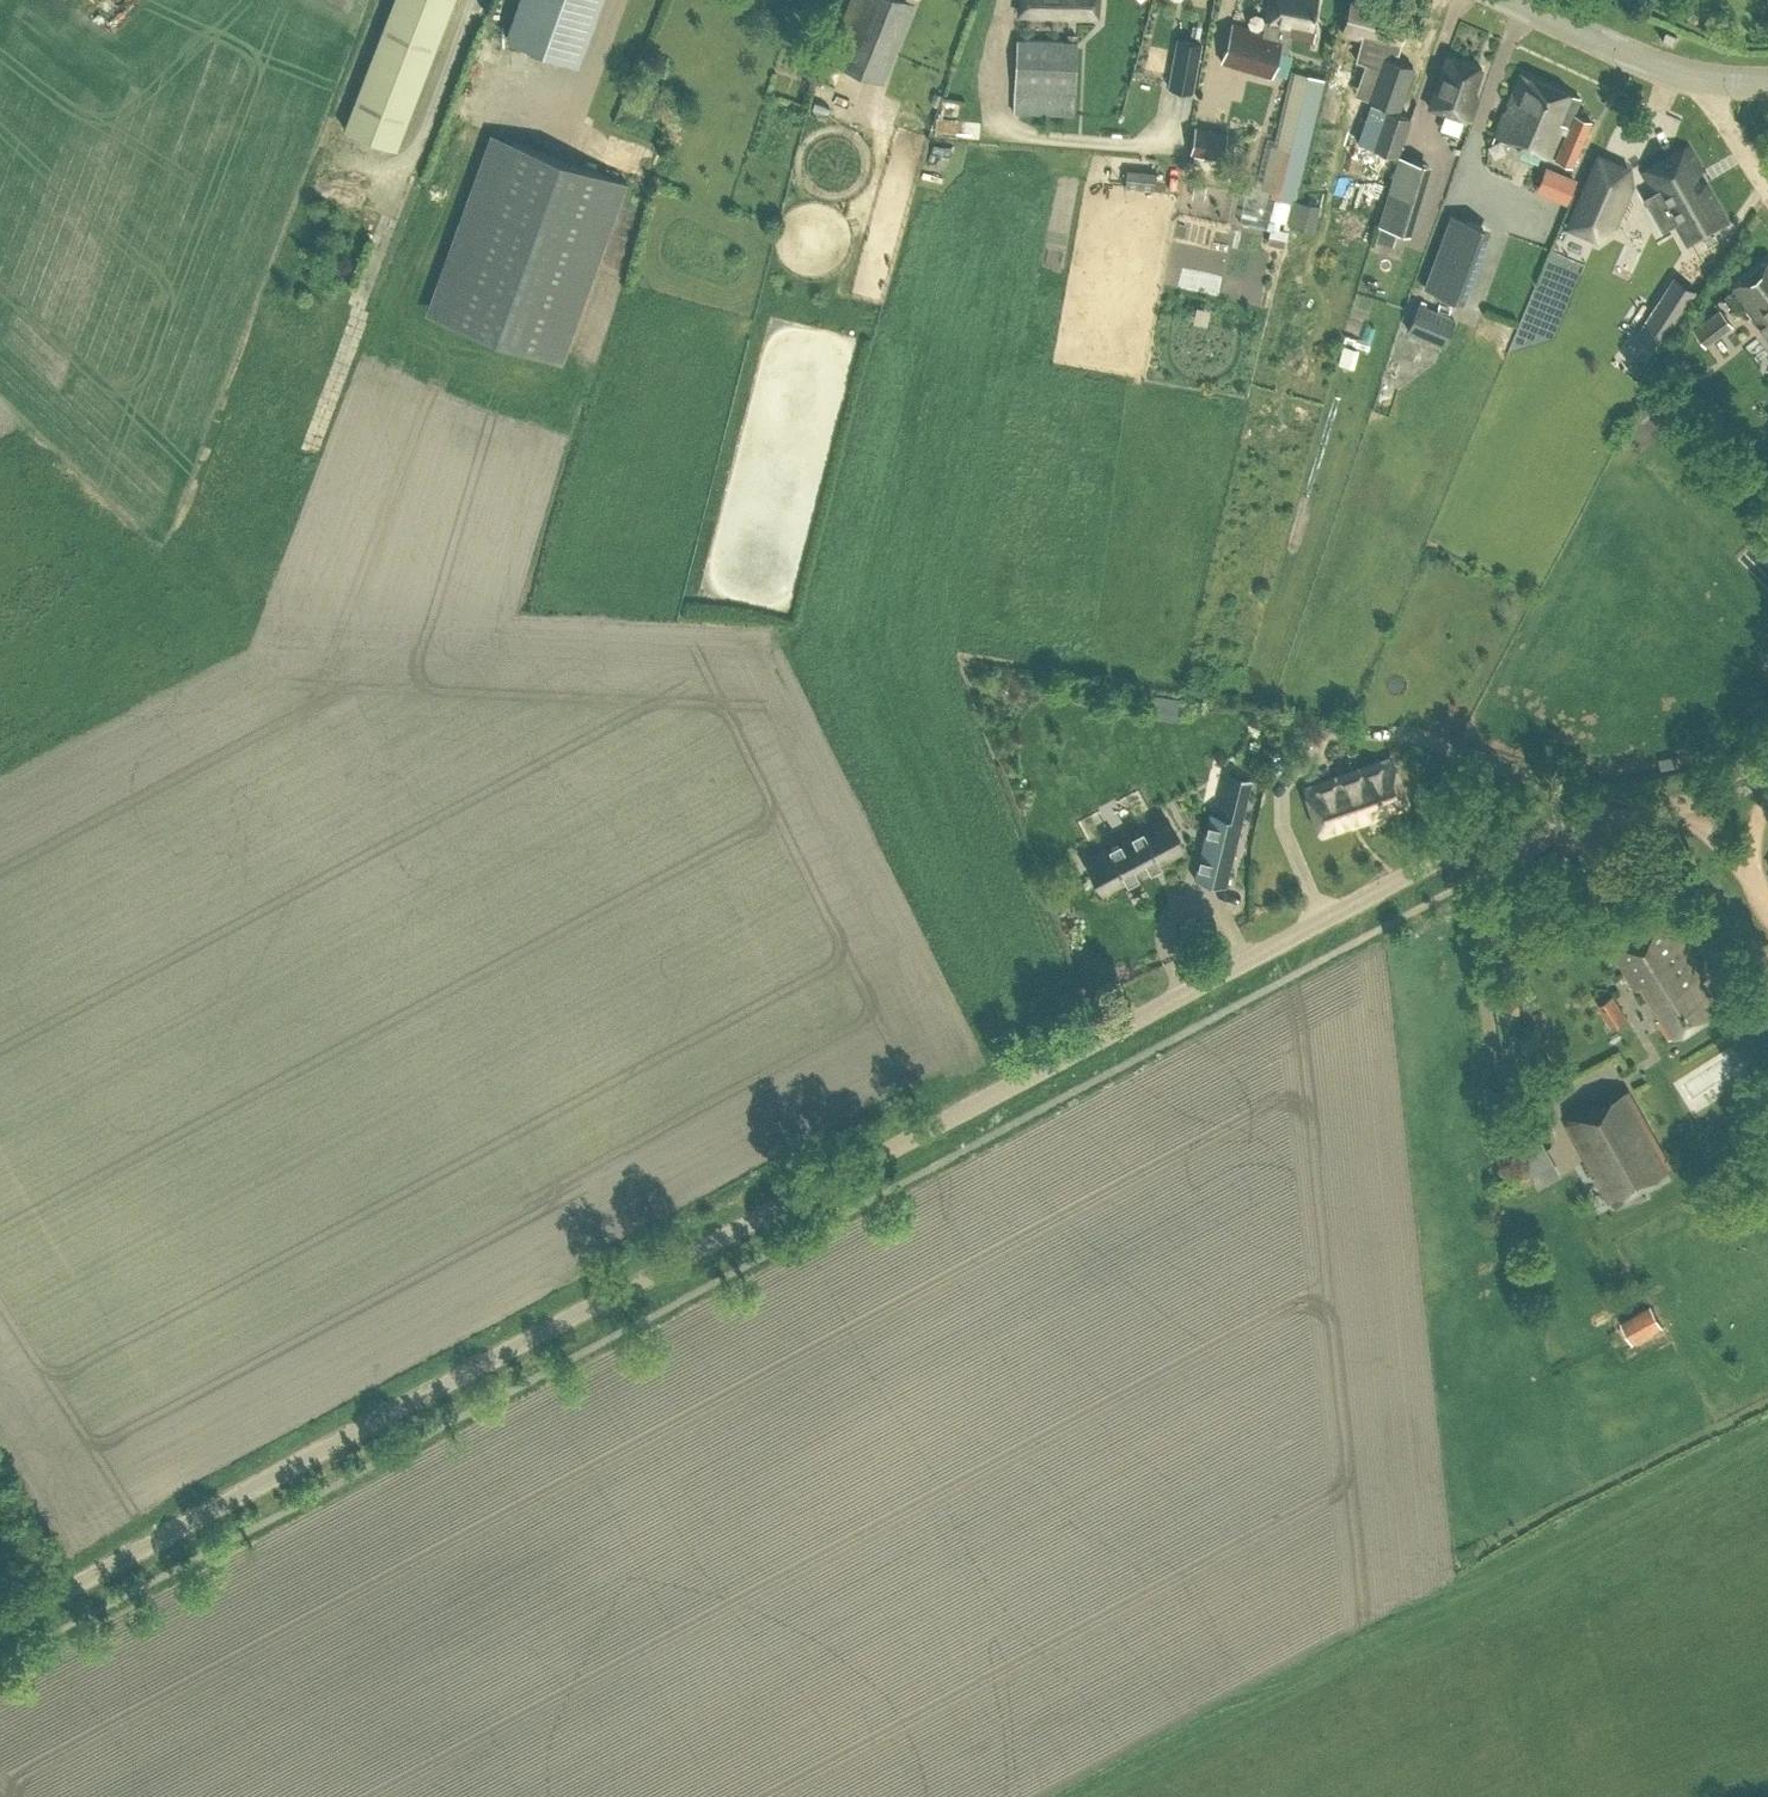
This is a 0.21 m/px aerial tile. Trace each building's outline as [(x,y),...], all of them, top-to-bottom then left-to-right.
[(342,124),(397,141),(441,0),(380,0),(342,124)] [(506,36),(578,62),(600,0),(519,0),(506,36)] [(825,56),(884,80),(915,0),(848,0),(825,56)] [(1098,16),(1098,0),(1016,0),(1016,18),(1068,20),(1067,39),(1016,36),(1013,111),(1073,114),(1077,21),(1098,22),(1098,16)] [(1315,22),(1311,21),(1315,0),(1267,0),(1262,29),(1230,20),(1219,58),(1270,73),(1278,45),(1286,48),(1288,33),(1312,37),(1315,22)] [(1341,31),(1362,37),(1356,60),(1381,69),(1372,94),(1401,104),(1415,66),(1386,56),(1388,49),(1397,51),(1407,16),(1370,6),(1349,1),(1341,31)] [(1664,28),(1660,38),(1670,42),(1674,32),(1664,28)] [(1192,91),(1201,41),(1176,37),(1167,86),(1192,91)] [(1470,120),(1478,97),(1472,95),(1481,67),(1446,54),(1428,106),(1470,120)] [(1289,222),(1295,197),(1294,197),(1323,76),(1290,69),(1274,138),(1266,136),(1254,184),(1271,188),(1275,190),(1273,194),(1275,194),(1269,217),(1287,222),(1289,222)] [(1571,164),(1590,120),(1572,112),(1578,96),(1520,72),(1495,132),(1550,155),(1561,129),(1565,131),(1555,157),(1571,164)] [(1370,103),(1357,141),(1396,154),(1410,116),(1370,103)] [(1218,156),(1224,130),(1192,122),(1186,149),(1218,156)] [(1643,195),(1642,195),(1652,213),(1653,212),(1653,211),(1666,204),(1687,241),(1725,219),(1704,182),(1698,185),(1692,175),(1702,170),(1687,144),(1642,169),(1653,190),(1644,196),(1643,195)] [(566,361),(630,180),(537,147),(473,329),(566,361)] [(1597,154),(1567,224),(1596,237),(1613,225),(1630,187),(1627,166),(1597,154)] [(1392,179),(1415,186),(1422,162),(1399,155),(1392,179)] [(1153,188),(1155,170),(1126,167),(1125,186),(1153,188)] [(1546,169),(1538,188),(1567,200),(1575,181),(1546,169)] [(1203,198),(1206,182),(1193,180),(1190,196),(1203,198)] [(1295,197),(1289,222),(1315,229),(1321,204),(1295,197)] [(1444,232),(1473,243),(1480,224),(1451,213),(1444,232)] [(1625,227),(1640,251),(1659,239),(1644,215),(1625,227)] [(1378,223),(1373,239),(1391,245),(1396,228),(1378,223)] [(1287,229),(1271,225),(1267,242),(1283,246),(1287,229)] [(1169,232),(1169,260),(1201,260),(1201,232),(1169,232)] [(1733,285),(1756,315),(1753,317),(1765,331),(1764,332),(1767,336),(1767,258),(1733,285)] [(1659,307),(1640,337),(1656,347),(1694,288),(1673,275),(1654,304),(1659,307)] [(1454,318),(1417,303),(1406,328),(1443,344),(1454,318)] [(1704,345),(1731,325),(1718,308),(1691,328),(1704,345)] [(1165,695),(1148,693),(1145,714),(1162,717),(1165,695)] [(1404,800),(1389,757),(1358,768),(1359,770),(1332,779),(1331,775),(1302,786),(1318,831),(1347,821),(1346,819),(1363,813),(1361,809),(1378,803),(1380,809),(1404,800)] [(1252,776),(1227,770),(1218,812),(1209,810),(1193,876),(1226,884),(1252,776)] [(1119,838),(1108,844),(1108,846),(1086,858),(1103,889),(1125,877),(1126,879),(1138,873),(1137,871),(1148,865),(1150,867),(1161,861),(1160,859),(1182,847),(1165,816),(1143,828),(1142,826),(1130,832),(1131,834),(1120,840),(1119,838)] [(1640,947),(1634,937),(1615,950),(1638,987),(1641,985),(1661,1016),(1658,1018),(1670,1037),(1717,1008),(1699,980),(1705,977),(1667,917),(1646,930),(1652,940),(1640,947)] [(1614,1026),(1627,1017),(1612,994),(1599,1002),(1614,1026)] [(1573,1120),(1567,1123),(1596,1174),(1593,1175),(1597,1184),(1600,1182),(1610,1200),(1616,1197),(1619,1202),(1622,1201),(1644,1194),(1645,1195),(1646,1194),(1644,1190),(1640,1183),(1671,1166),(1642,1114),(1612,1132),(1591,1095),(1570,1114),(1573,1120)] [(1538,1132),(1517,1143),(1527,1162),(1548,1151),(1538,1132)] [(1633,1341),(1662,1325),(1652,1307),(1623,1323),(1633,1341)]
